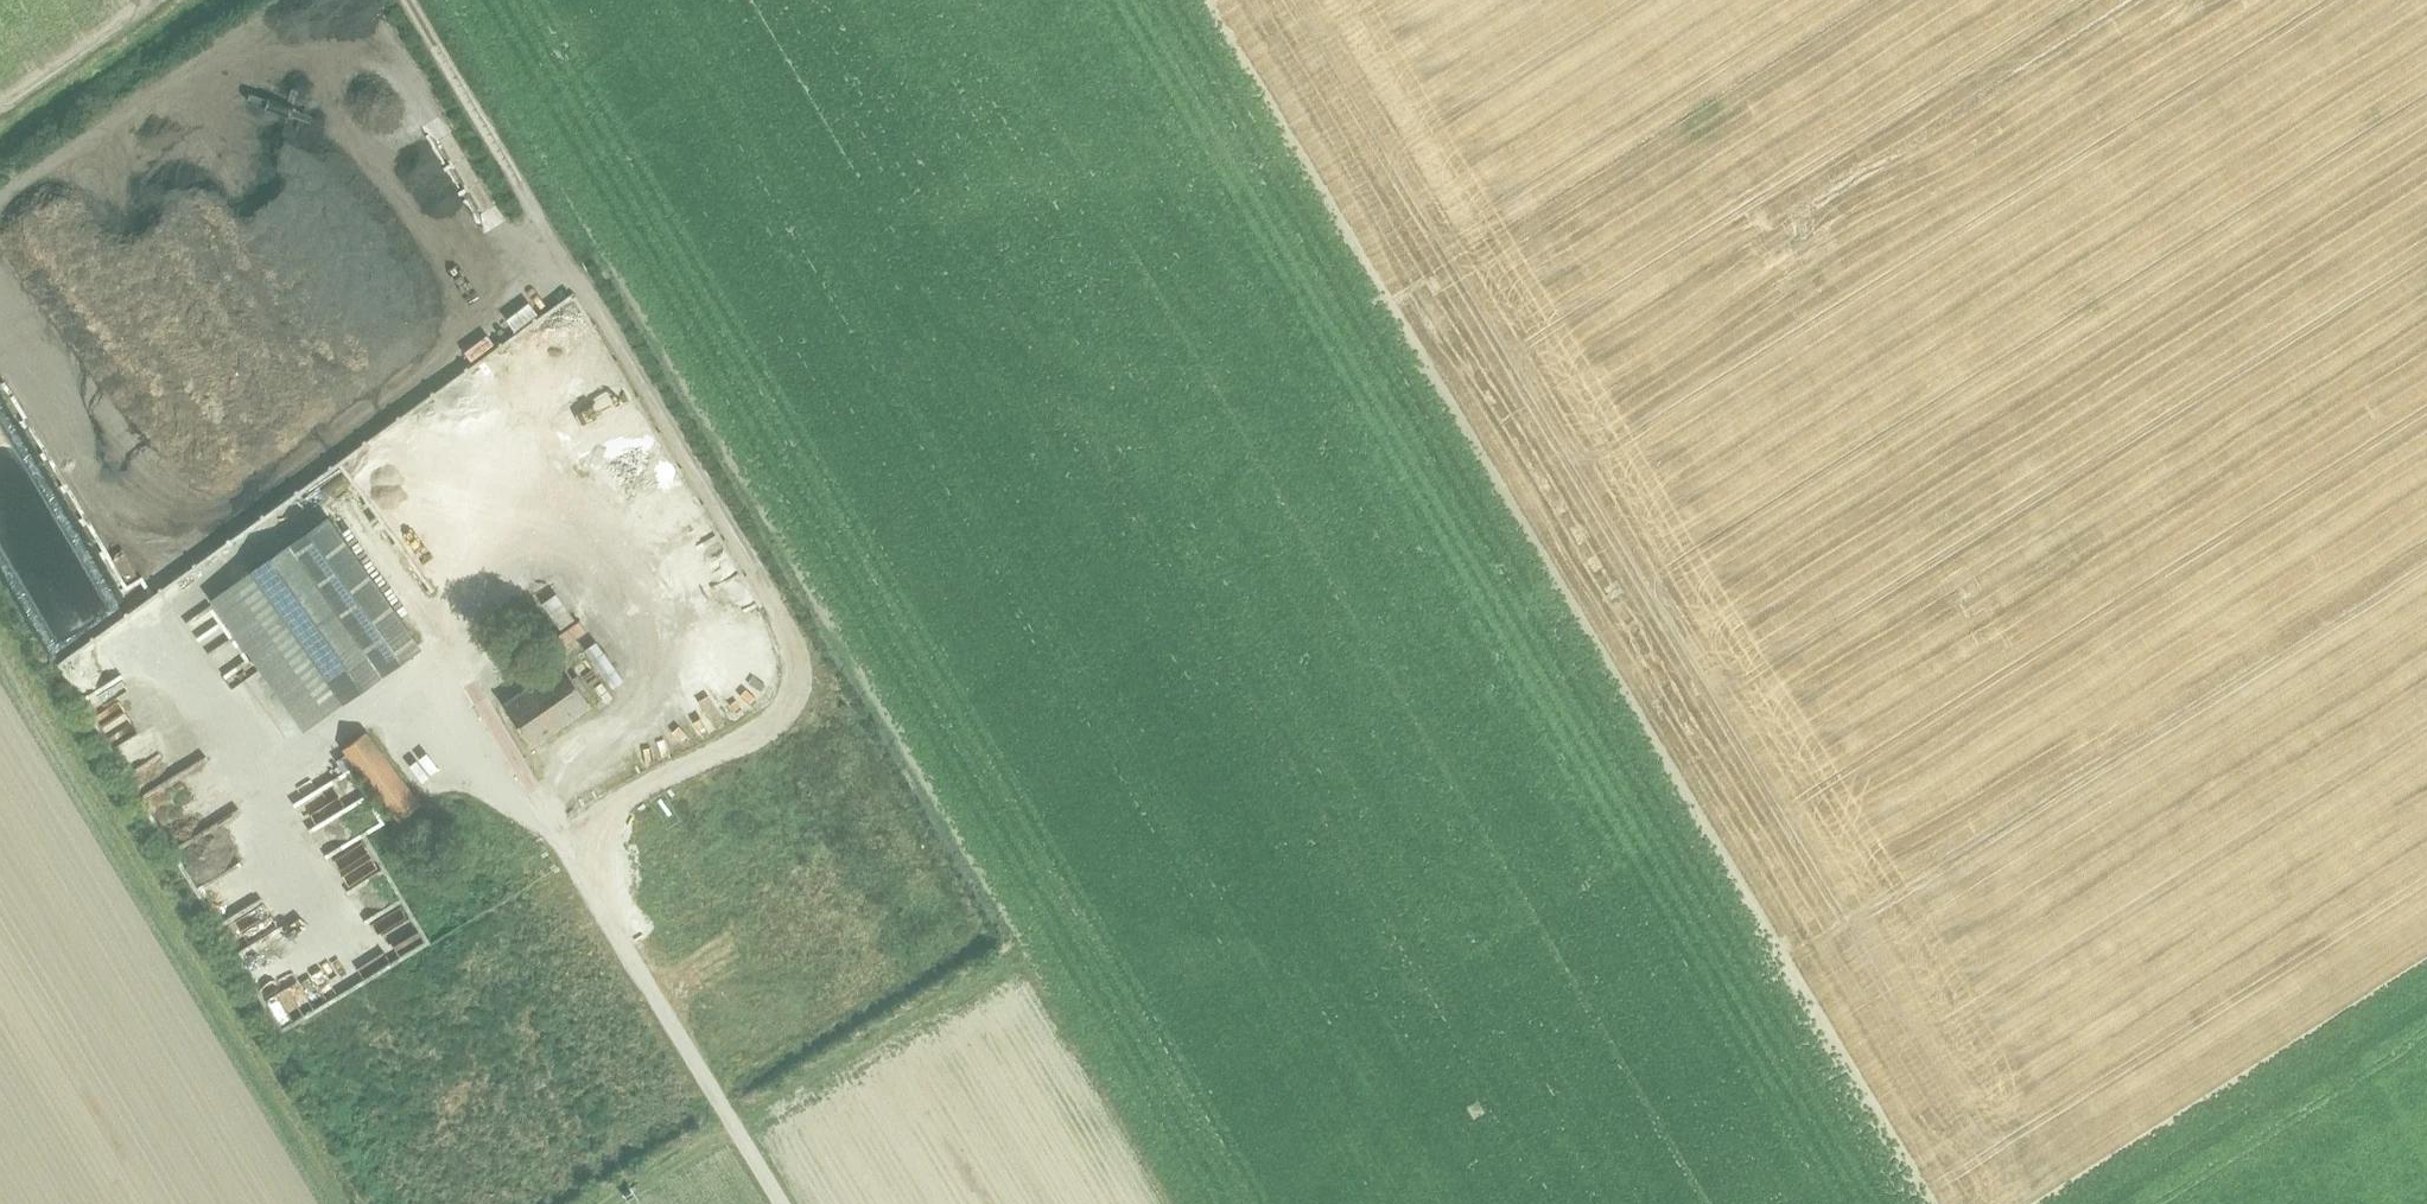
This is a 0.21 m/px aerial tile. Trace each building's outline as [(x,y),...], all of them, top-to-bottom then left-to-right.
[(417,645),(330,521),(215,602),(302,726),(417,645)] [(533,747),(592,707),(563,665),(504,706),(533,747)] [(365,732),(342,749),(345,753),(354,765),(355,766),(378,749),(365,732)] [(345,753),(335,760),(343,772),(354,765),(345,753)] [(410,791),(387,809),(397,822),(420,804),(410,791)]
